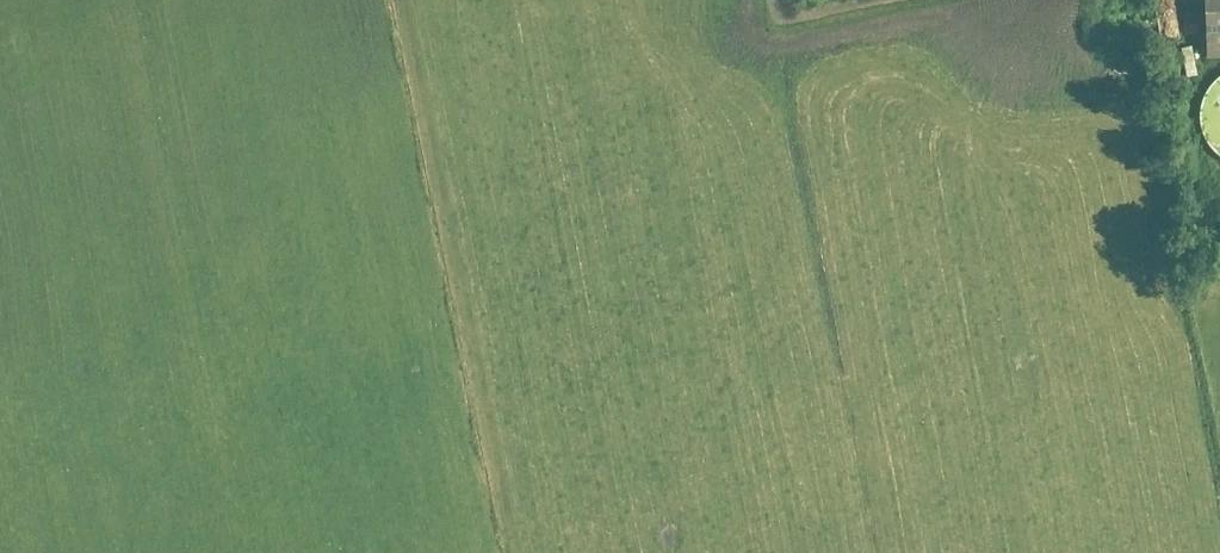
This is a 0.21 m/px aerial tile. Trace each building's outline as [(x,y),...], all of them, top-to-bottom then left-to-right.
[(1204,57),(1219,57),(1219,0),(1202,0),(1204,57)]
